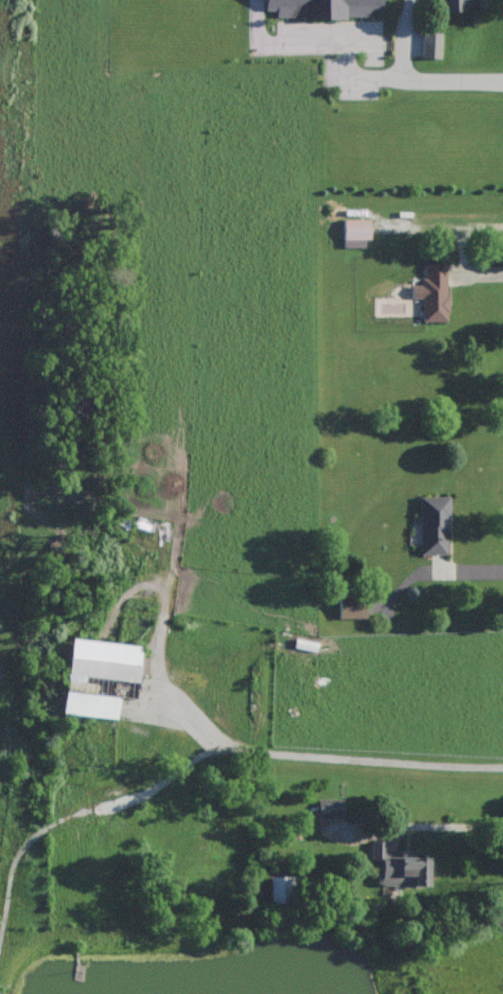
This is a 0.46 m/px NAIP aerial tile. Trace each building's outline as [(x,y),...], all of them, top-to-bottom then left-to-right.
[(266,10),(277,10),(277,18),(371,17),(371,10),(383,9),(383,0),(266,0),(266,10)] [(465,0),(444,0),(444,11),(465,11),(465,0)] [(421,58),(441,59),(442,33),(422,32),(421,58)] [(344,248),(365,247),(365,239),(371,239),(371,219),(344,219),(344,248)] [(447,262),(425,262),(426,277),(422,277),(423,322),(448,321),(447,262)] [(450,554),(449,496),(420,497),(421,554),(450,554)] [(340,619),(367,618),(366,597),(339,598),(340,619)] [(141,646),(71,639),(66,681),(84,683),(85,676),(137,682),(137,675),(147,676),(149,658),(140,657),(141,646)] [(117,717),(118,695),(65,692),(63,714),(117,717)] [(345,798),(318,799),(319,818),(345,818),(345,798)] [(428,856),(388,856),(388,841),(371,841),(371,859),(379,859),(379,885),(401,885),(401,876),(413,876),(413,886),(428,886),(428,856)] [(269,902),(290,903),(291,877),(270,876),(269,902)]
